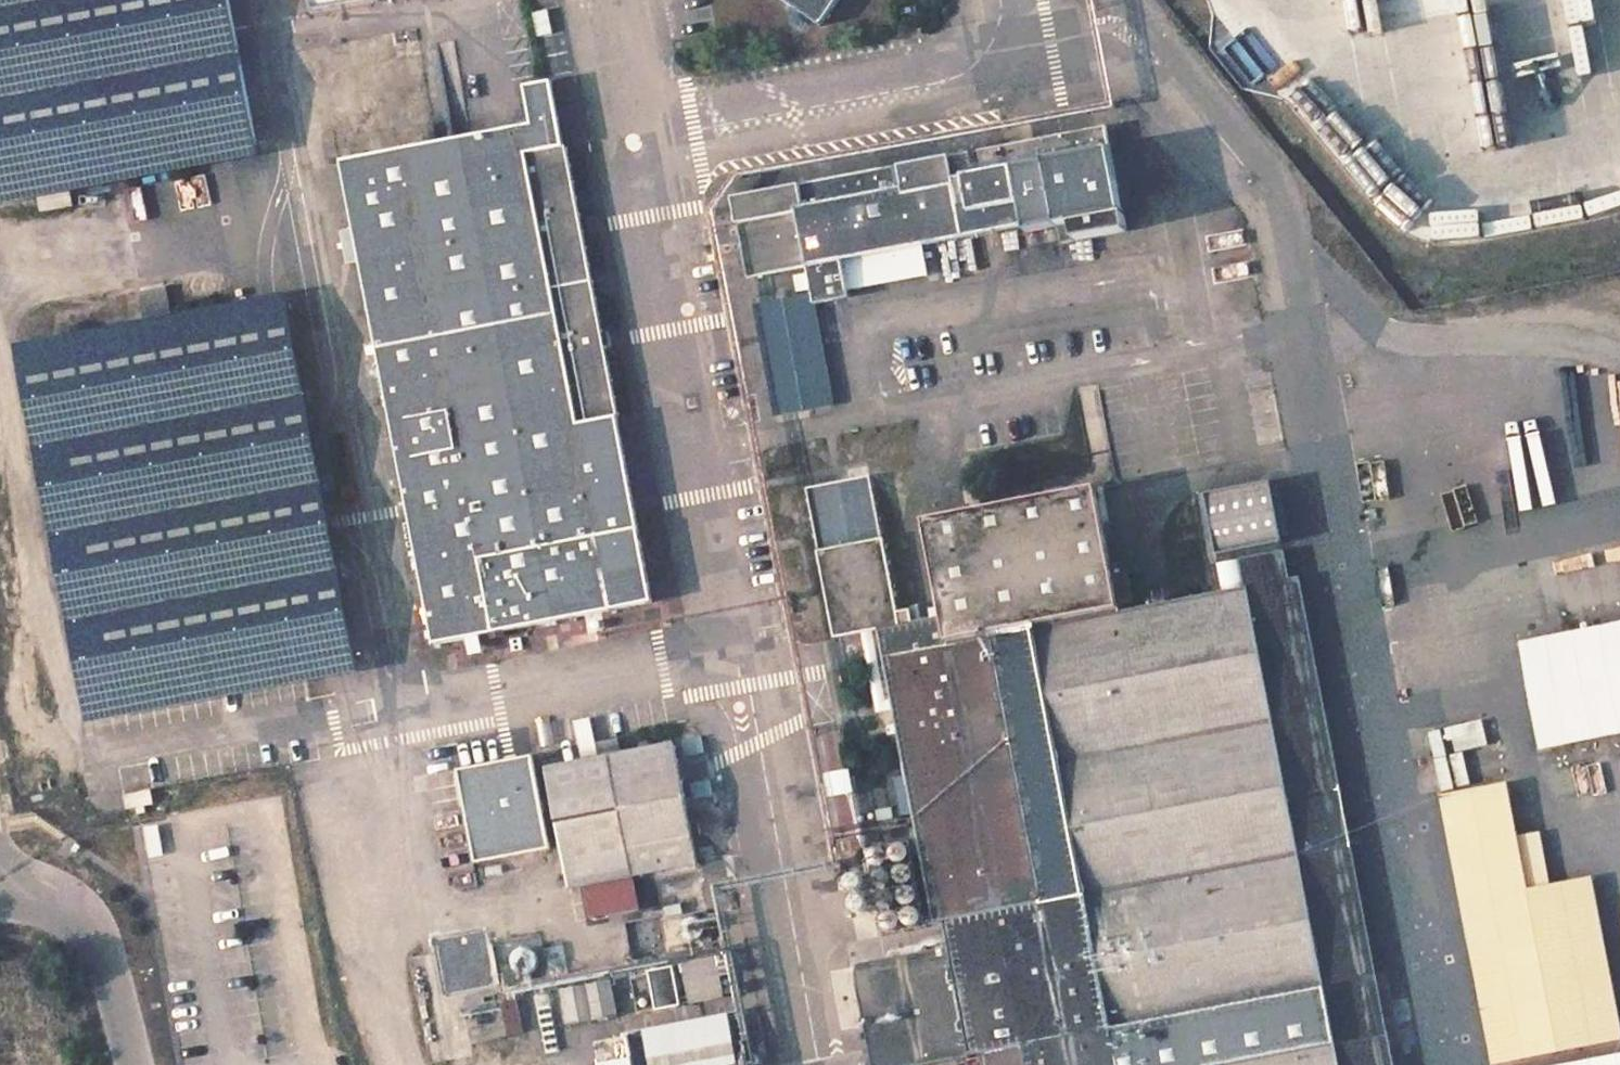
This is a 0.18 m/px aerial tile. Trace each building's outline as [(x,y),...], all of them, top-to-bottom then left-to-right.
[(263,155),(234,0),(0,0),(0,205),(263,155)] [(316,10),(367,0),(315,0),(316,10)] [(824,22),(839,0),(791,0),(824,22)] [(1467,22),(1525,11),(1524,0),(1463,0),(1467,22)] [(554,81),(528,86),(533,116),(521,118),(523,128),(579,425),(619,418),(554,81)] [(1542,201),(1535,154),(1535,149),(1529,112),(1469,124),(1476,163),(1479,162),(1486,211),(1542,201)] [(1109,121),(734,193),(749,274),(809,263),(814,289),(816,300),(851,294),(844,256),(1025,221),(1026,227),(1058,220),(1062,239),(1129,227),(1109,121)] [(523,128),(346,161),(438,643),(655,601),(619,418),(579,425),(523,128)] [(143,313),(169,308),(165,287),(139,291),(143,313)] [(814,289),(760,300),(781,411),(836,401),(816,300),(814,289)] [(290,294),(18,346),(91,724),(363,671),(290,294)] [(805,489),(834,638),(877,630),(900,625),(871,477),(805,489)] [(1219,593),(1118,612),(1094,487),(924,519),(943,617),(900,625),(877,630),(935,924),(941,923),(947,950),(854,968),(873,1064),(936,1064),(1025,1048),(1028,1064),(1341,1064),(1250,598),(1221,604),(1219,593)] [(1284,552),(1273,492),(1211,506),(1221,565),(1284,552)] [(1250,598),(1294,589),(1288,560),(1244,568),(1250,598)] [(1304,587),(1294,589),(1250,598),(1341,1064),(1399,1064),(1304,587)] [(1619,733),(1619,620),(1518,639),(1539,748),(1619,733)] [(679,742),(549,766),(572,886),(702,861),(679,742)] [(537,755),(462,769),(480,862),(555,848),(537,755)] [(1497,1064),(1537,1064),(1619,1049),(1619,1010),(1597,888),(1532,899),(1513,795),(1445,808),(1497,1064)] [(895,837),(848,846),(866,937),(913,927),(895,837)] [(708,914),(685,918),(690,941),(712,937),(708,914)] [(485,931),(436,939),(444,991),(493,984),(485,931)] [(544,932),(496,942),(504,984),(552,975),(544,932)] [(678,965),(634,974),(641,1011),(663,1007),(660,988),(681,984),(678,965)] [(623,1015),(615,977),(566,987),(574,1024),(623,1015)] [(507,1002),(513,1034),(530,1031),(524,999),(507,1002)] [(650,1030),(657,1064),(733,1064),(741,1063),(740,1060),(769,1054),(765,1033),(736,1038),(731,1015),(650,1030)] [(632,1055),(596,1061),(597,1064),(634,1064),(632,1055)]
